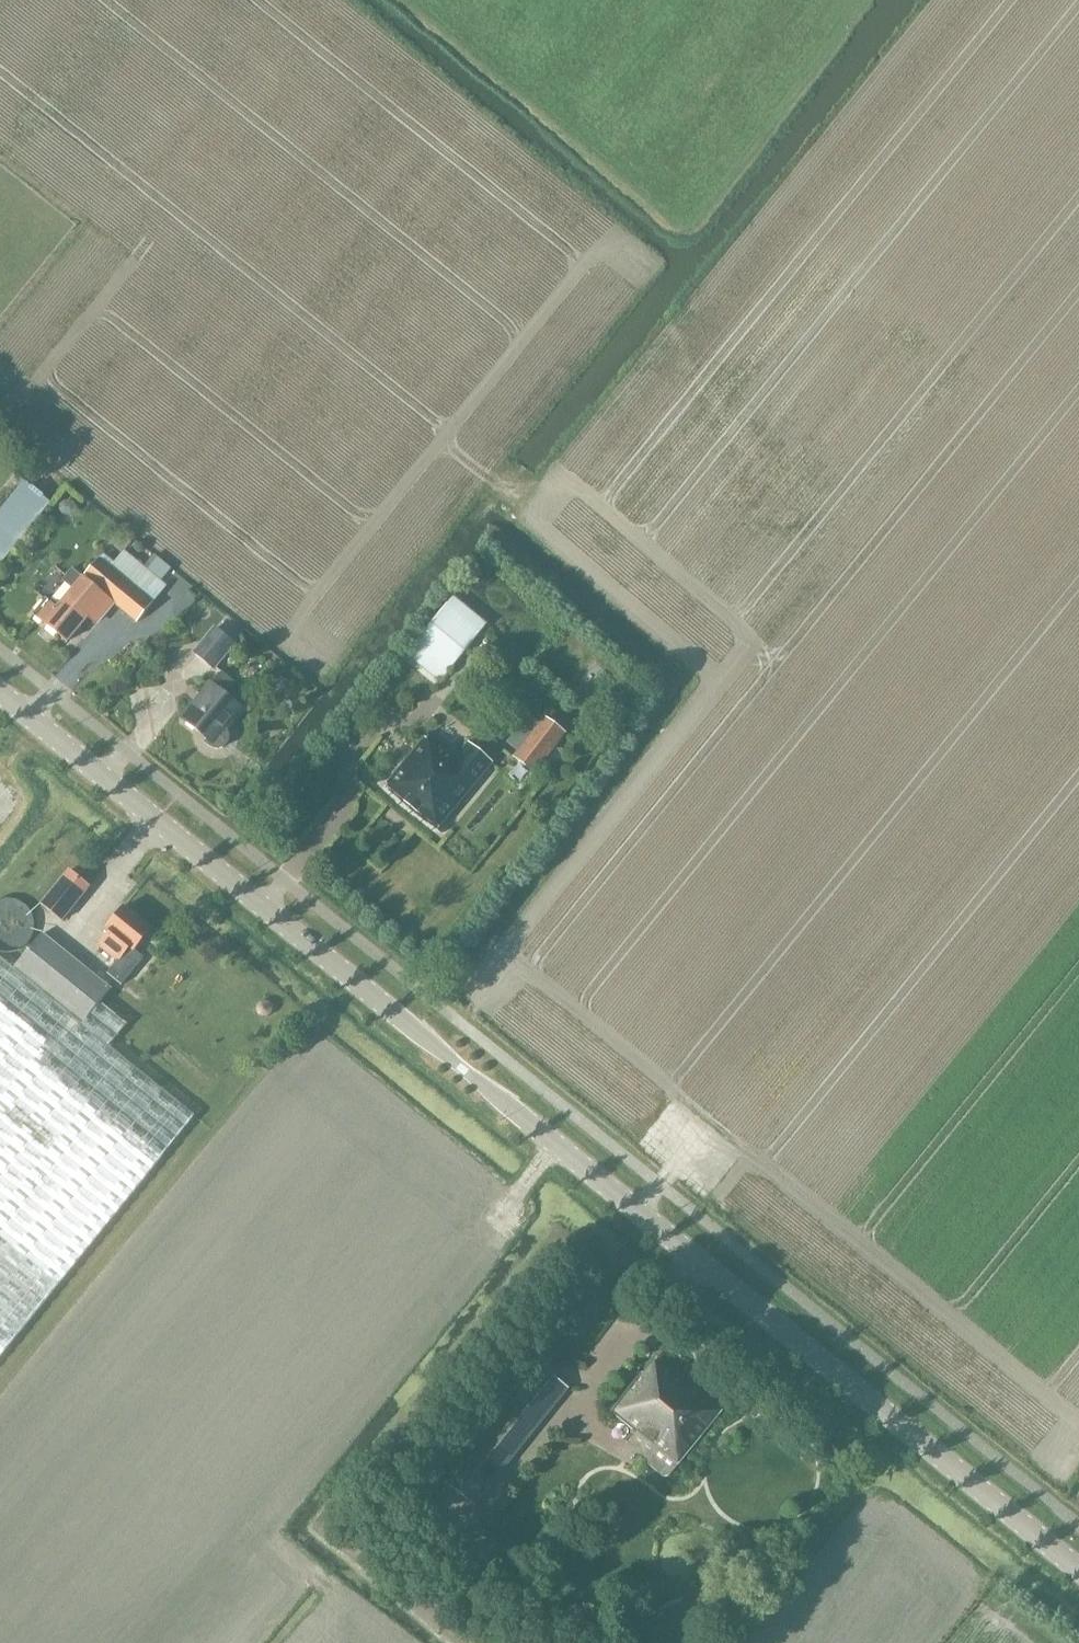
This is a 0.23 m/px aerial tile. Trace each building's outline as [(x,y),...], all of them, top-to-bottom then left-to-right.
[(49,500),(24,480),(0,510),(0,561),(49,500)] [(64,513),(72,514),(76,511),(77,505),(74,500),(66,499),(61,503),(60,508),(64,513)] [(66,596),(57,607),(46,598),(34,613),(67,641),(88,616),(95,622),(113,600),(137,620),(153,602),(98,557),(83,576),(84,577),(67,598),(66,596)] [(453,596),(402,657),(438,686),(488,625),(453,596)] [(215,630),(196,654),(213,669),(233,645),(215,630)] [(239,690),(235,687),(236,685),(223,674),(203,696),(198,692),(198,693),(205,699),(199,705),(197,704),(184,719),(208,740),(205,743),(210,748),(214,750),(219,750),(223,749),(227,746),(229,742),(229,738),(228,733),(225,730),(242,711),(233,703),(239,695),(239,690)] [(514,757),(534,773),(536,771),(543,761),(564,736),(544,720),(514,757)] [(386,785),(427,819),(438,828),(492,762),(468,743),(456,758),(442,746),(440,748),(425,737),(386,785)] [(554,770),(543,761),(536,771),(546,779),(554,770)] [(70,870),(42,905),(62,920),(89,886),(88,886),(70,870)] [(151,929),(124,907),(105,929),(109,932),(98,945),(116,960),(106,973),(121,985),(143,958),(134,950),(151,929)] [(23,1335),(199,1115),(131,1061),(110,1044),(127,1023),(102,1003),(112,991),(109,988),(100,981),(43,934),(15,969),(0,957),(0,1365),(23,1335)] [(624,1395),(612,1411),(655,1446),(657,1448),(648,1460),(648,1466),(662,1477),(668,1476),(678,1465),(721,1411),(658,1359),(645,1375),(642,1373),(624,1395)] [(445,1482),(463,1496),(474,1504),(568,1388),(540,1365),(445,1482)]
